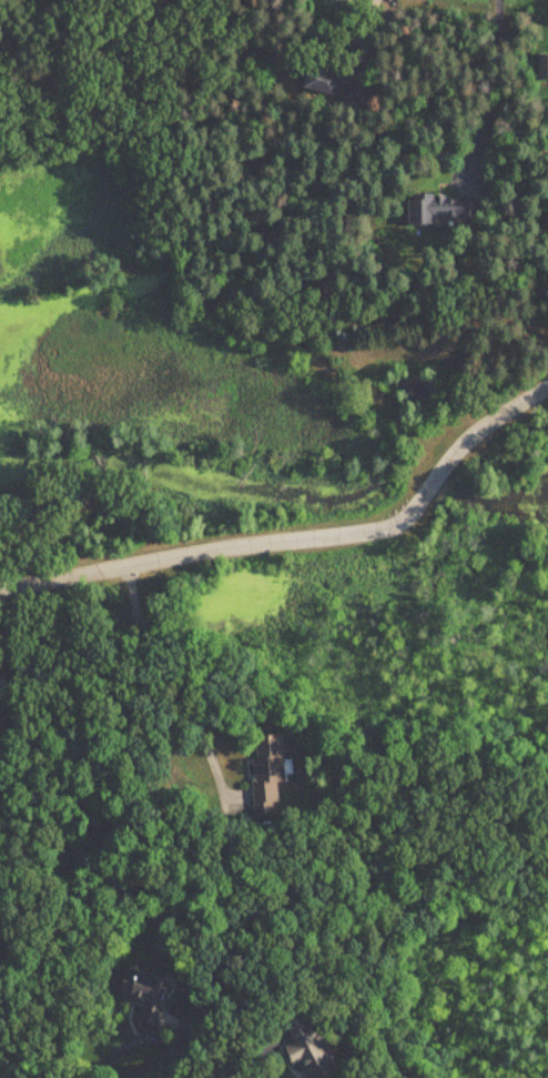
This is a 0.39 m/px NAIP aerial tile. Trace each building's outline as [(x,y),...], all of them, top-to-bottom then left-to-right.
[(302,89),(334,97),(340,76),(308,68),(302,89)] [(407,223),(466,223),(466,196),(407,196),(407,223)] [(279,736),(251,737),(253,802),(281,801),(279,736)] [(0,924),(0,945),(10,934),(0,924)] [(174,980),(123,971),(118,999),(149,1004),(145,1026),(176,1032),(180,1015),(168,1012),(174,980)] [(322,1036),(312,1040),(303,1018),(281,1026),(302,1077),(329,1077),(337,1075),(322,1036)]
